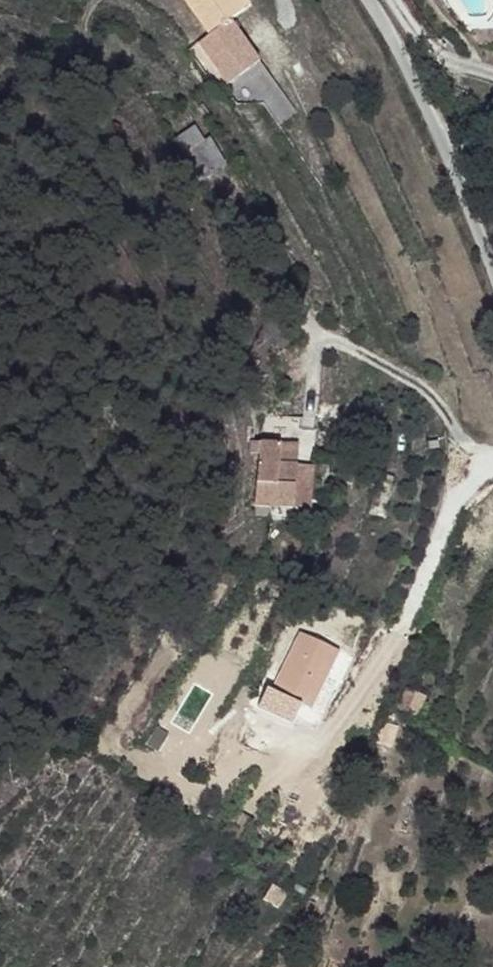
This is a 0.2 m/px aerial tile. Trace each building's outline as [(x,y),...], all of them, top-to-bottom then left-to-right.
[(208,46),(230,32),(242,24),(226,0),(178,0),(208,46)] [(242,24),(249,17),(239,0),(226,0),(242,24)] [(208,46),(197,54),(226,95),(258,73),(230,32),(208,46)] [(171,126),(179,142),(203,127),(194,112),(171,126)] [(179,142),(194,166),(222,150),(207,125),(203,127),(179,142)] [(256,442),(247,442),(246,453),(255,454),(256,442)] [(255,454),(252,505),(288,507),(290,486),(270,484),(272,444),(256,442),(255,454)] [(270,484),(290,486),(291,466),(292,445),(272,444),(270,484)] [(290,486),(288,507),(303,508),(306,467),(291,466),(290,486)] [(301,617),(271,671),(310,692),(339,637),(301,617)] [(391,704),(411,716),(422,693),(404,682),(391,704)] [(264,689),(256,709),(293,723),(300,702),(264,689)]
